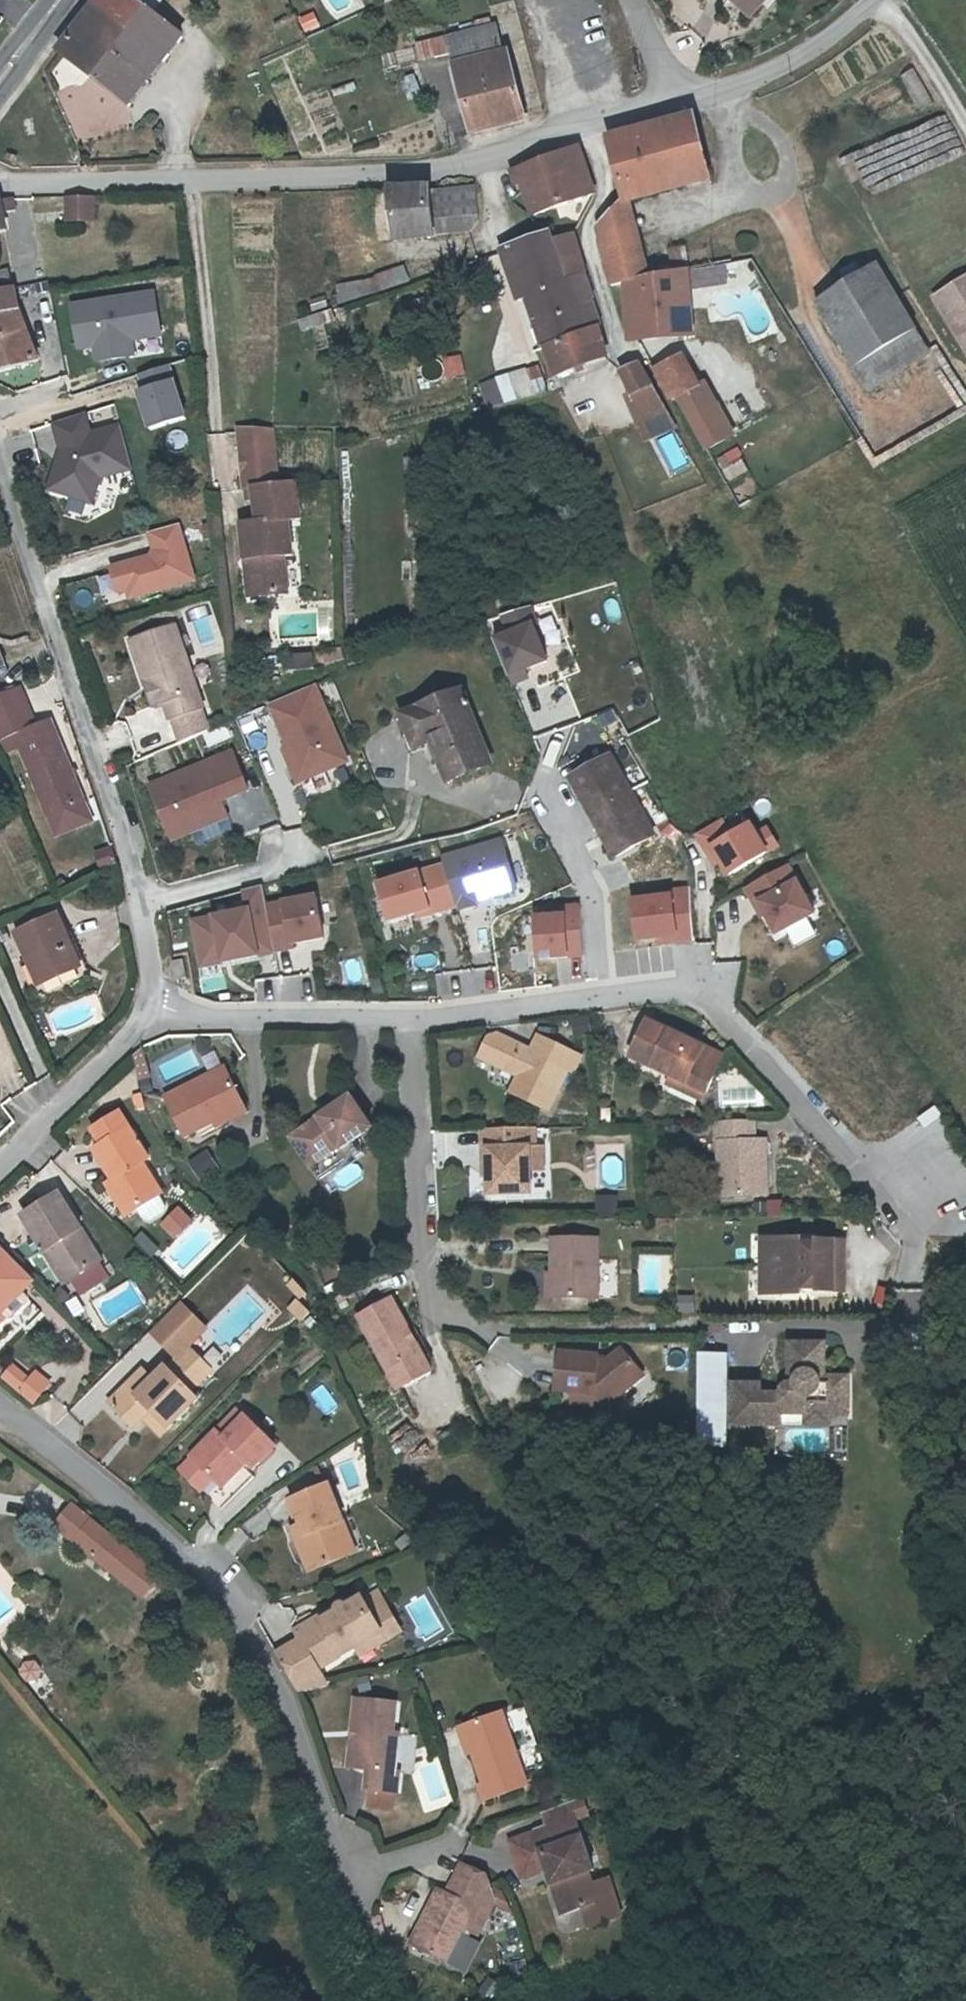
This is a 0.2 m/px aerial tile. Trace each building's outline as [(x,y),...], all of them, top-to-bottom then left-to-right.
[(162,60),(179,37),(150,14),(133,0),(98,0),(58,54),(111,95),(146,47),(162,60)] [(150,14),(160,0),(133,0),(150,14)] [(301,18),(307,33),(322,28),(316,12),(301,18)] [(417,67),(448,58),(472,140),(526,125),(507,59),(501,60),(495,36),(414,56),(417,67)] [(126,106),(162,60),(146,47),(111,95),(126,106)] [(913,67),(898,74),(915,113),(930,106),(913,67)] [(936,142),(953,135),(944,115),(927,122),(936,142)] [(609,140),(625,205),(625,206),(637,202),(632,180),(703,161),(694,116),(609,140)] [(580,149),(536,161),(552,209),(593,195),(580,149)] [(535,215),(552,209),(536,161),(515,169),(519,181),(526,184),(535,215)] [(632,180),(637,202),(707,183),(703,161),(632,180)] [(399,194),(405,244),(475,231),(491,221),(482,189),(437,197),(436,188),(412,192),(399,194)] [(65,202),(66,222),(91,221),(91,201),(65,202)] [(13,215),(11,204),(0,206),(0,217),(13,215)] [(643,282),(625,206),(625,205),(596,233),(609,284),(624,283),(643,282)] [(549,350),(600,332),(584,274),(564,280),(552,243),(545,234),(519,243),(504,247),(506,253),(521,299),(529,296),(549,350)] [(574,235),(552,243),(564,280),(584,274),(574,235)] [(732,262),(730,252),(712,256),(715,267),(728,264),(732,262)] [(691,273),(687,255),(669,258),(674,278),(691,273)] [(863,384),(889,369),(926,348),(876,262),(823,294),(813,300),(836,339),(863,384)] [(403,265),(369,277),(374,289),(408,276),(403,265)] [(725,271),(717,273),(720,283),(728,281),(725,271)] [(933,292),(965,345),(965,272),(933,292)] [(23,313),(8,275),(0,277),(0,321),(23,313)] [(343,301),(374,289),(369,277),(338,285),(343,301)] [(624,283),(624,340),(657,340),(688,341),(688,307),(663,307),(662,281),(643,282),(624,283)] [(74,303),(80,353),(97,351),(99,366),(140,361),(138,343),(166,340),(161,293),(74,303)] [(23,313),(0,321),(0,367),(44,359),(23,313)] [(608,361),(600,332),(549,350),(559,377),(608,361)] [(657,353),(657,340),(624,340),(625,343),(627,347),(630,350),(633,351),(657,353)] [(466,358),(446,360),(448,380),(468,378),(466,358)] [(676,401),(695,390),(677,359),(659,370),(676,401)] [(139,373),(142,391),(177,384),(174,367),(139,373)] [(647,368),(632,375),(641,393),(636,396),(650,420),(672,410),(650,371),(647,368)] [(544,371),(484,381),(488,409),(548,399),(544,371)] [(181,383),(142,395),(155,436),(194,424),(181,383)] [(91,414),(32,430),(55,508),(103,495),(100,484),(136,474),(122,424),(96,432),(91,414)] [(240,430),(241,445),(273,442),(272,427),(240,430)] [(661,442),(672,469),(687,463),(676,435),(661,442)] [(278,485),(273,442),(241,445),(247,488),(254,487),(278,485)] [(739,448),(718,460),(732,484),(753,471),(739,448)] [(265,596),(284,593),(280,557),(294,555),(290,519),(301,519),(297,483),(278,485),(254,487),(260,523),(258,523),(265,596)] [(258,523),(242,525),(251,598),(265,596),(258,523)] [(122,606),(200,586),(185,526),(149,535),(154,557),(112,568),(122,606)] [(585,612),(580,598),(542,612),(546,625),(585,612)] [(493,623),(519,685),(559,668),(533,606),(493,623)] [(155,676),(162,699),(168,717),(170,716),(199,707),(201,706),(174,624),(130,638),(144,681),(155,676)] [(151,703),(162,699),(155,676),(144,681),(151,703)] [(404,711),(415,736),(428,729),(434,743),(449,776),(490,756),(459,687),(404,711)] [(306,688),(262,707),(279,751),(280,766),(288,786),(337,766),(306,688)] [(7,736),(13,750),(39,818),(75,804),(44,721),(30,727),(16,692),(0,698),(0,739),(7,736)] [(199,707),(170,716),(179,741),(207,729),(199,707)] [(428,729),(415,736),(421,749),(434,743),(428,729)] [(13,750),(7,736),(0,739),(0,757),(13,750)] [(223,754),(139,787),(160,841),(217,819),(210,802),(237,792),(223,754)] [(616,764),(577,785),(616,863),(656,842),(616,764)] [(75,804),(39,818),(46,837),(83,823),(75,804)] [(740,900),(788,873),(764,826),(715,854),(740,900)] [(442,859),(369,877),(379,916),(413,908),(415,916),(516,889),(502,835),(440,851),(442,859)] [(110,855),(95,861),(100,878),(114,869),(110,855)] [(800,867),(788,873),(800,896),(811,891),(800,867)] [(322,938),(312,887),(263,897),(260,881),(237,886),(240,902),(186,913),(196,963),(322,938)] [(690,890),(622,895),(625,946),(693,941),(690,890)] [(579,903),(527,906),(530,957),(582,955),(579,903)] [(51,923),(11,942),(32,991),(71,972),(51,923)] [(179,958),(170,960),(172,971),(171,972),(172,979),(183,977),(179,958)] [(628,1055),(669,1074),(704,1089),(720,1054),(644,1020),(628,1055)] [(477,1055),(495,1063),(499,1060),(512,1066),(513,1071),(515,1077),(508,1090),(547,1106),(564,1067),(570,1070),(578,1054),(534,1035),(527,1051),(519,1047),(521,1044),(494,1032),(487,1035),(477,1055)] [(142,1047),(133,1056),(140,1079),(152,1076),(142,1047)] [(495,1063),(513,1071),(512,1066),(499,1060),(495,1063)] [(203,1135),(220,1127),(216,1117),(245,1103),(228,1068),(169,1098),(188,1137),(200,1131),(203,1135)] [(700,1098),(704,1089),(669,1074),(664,1082),(700,1098)] [(318,1181),(330,1172),(350,1157),(344,1148),(374,1127),(352,1095),(294,1135),(313,1165),(309,1168),(313,1174),(318,1181)] [(145,1099),(138,1102),(141,1111),(148,1109),(145,1099)] [(250,1111),(245,1103),(216,1117),(220,1127),(250,1111)] [(95,1153),(113,1182),(106,1186),(126,1219),(137,1212),(144,1223),(150,1225),(166,1216),(167,1210),(160,1198),(162,1197),(143,1164),(149,1161),(131,1131),(122,1115),(93,1132),(103,1148),(95,1153)] [(753,1136),(752,1115),(716,1116),(719,1194),(766,1192),(764,1136),(753,1136)] [(489,1161),(488,1176),(488,1194),(529,1192),(528,1169),(527,1146),(534,1146),(534,1124),(480,1126),(481,1162),(489,1161)] [(541,1145),(534,1146),(527,1146),(528,1169),(542,1168),(541,1145)] [(198,1178),(218,1167),(206,1147),(186,1158),(198,1178)] [(481,1176),(488,1176),(489,1161),(481,1162),(481,1176)] [(613,1215),(611,1191),(593,1193),(595,1216),(613,1215)] [(57,1195),(22,1216),(63,1285),(99,1263),(57,1195)] [(803,1236),(773,1236),(762,1251),(762,1281),(773,1293),(803,1293),(803,1287),(815,1287),(815,1292),(845,1291),(845,1271),(834,1272),(835,1257),(845,1257),(845,1239),(817,1239),(816,1244),(803,1243),(803,1236)] [(762,1236),(762,1251),(773,1236),(762,1236)] [(600,1297),(599,1237),(549,1237),(549,1298),(600,1297)] [(0,1253),(0,1306),(17,1290),(21,1294),(33,1282),(4,1250),(0,1253)] [(845,1271),(845,1257),(835,1257),(834,1272),(845,1271)] [(302,1294),(289,1280),(282,1288),(297,1300),(302,1294)] [(761,1293),(773,1293),(762,1281),(761,1293)] [(5,1320),(9,1320),(26,1305),(27,1300),(21,1294),(17,1290),(0,1306),(0,1324),(5,1320)] [(675,1310),(691,1312),(692,1294),(677,1292),(675,1310)] [(433,1372),(394,1300),(361,1318),(400,1390),(433,1372)] [(302,1318),(290,1305),(283,1314),(294,1326),(302,1318)] [(796,1381),(792,1381),(789,1382),(787,1384),(786,1385),(785,1387),(785,1389),(785,1392),(763,1392),(763,1383),(734,1382),(734,1418),(750,1418),(750,1423),(783,1423),(783,1413),(808,1413),(809,1413),(809,1407),(832,1407),(831,1396),(850,1396),(850,1376),(826,1376),(826,1342),(792,1342),(792,1365),(800,1373),(798,1375),(797,1377),(798,1380),(800,1381),(796,1381)] [(609,1405),(624,1391),(619,1387),(643,1365),(623,1344),(608,1357),(601,1357),(600,1352),(561,1350),(559,1389),(595,1390),(609,1405)] [(146,1414),(164,1433),(195,1403),(187,1395),(208,1374),(185,1351),(163,1371),(162,1369),(149,1382),(132,1398),(123,1388),(104,1406),(127,1431),(138,1422),(146,1414)] [(0,1376),(0,1378),(14,1389),(25,1376),(10,1364),(0,1376)] [(648,1371),(643,1365),(619,1387),(624,1391),(648,1371)] [(798,1375),(800,1373),(792,1365),(792,1381),(796,1381),(800,1381),(798,1380),(797,1377),(798,1375)] [(139,1372),(123,1388),(132,1398),(149,1382),(139,1372)] [(850,1413),(850,1396),(831,1396),(832,1407),(809,1407),(809,1413),(808,1413),(808,1423),(831,1423),(831,1413),(850,1413)] [(156,1441),(164,1433),(146,1414),(138,1422),(156,1441)] [(239,1462),(245,1468),(250,1473),(272,1451),(242,1421),(221,1442),(214,1435),(188,1461),(214,1488),(239,1462)] [(219,1493),(245,1468),(239,1462),(214,1488),(219,1493)] [(310,1561),(318,1575),(352,1556),(335,1526),(342,1522),(323,1488),(287,1508),(301,1533),(300,1546),(295,1548),(304,1565),(310,1561)] [(75,1543),(117,1577),(134,1555),(92,1522),(75,1543)] [(359,1552),(342,1522),(335,1526),(352,1556),(359,1552)] [(290,1539),(295,1548),(300,1546),(301,1533),(290,1539)] [(144,1563),(134,1555),(117,1577),(127,1585),(144,1563)] [(311,1579),(318,1575),(310,1561),(304,1565),(311,1579)] [(372,1591),(356,1600),(365,1616),(381,1607),(372,1591)] [(322,1687),(311,1669),(351,1646),(374,1634),(378,1641),(395,1631),(381,1607),(365,1616),(356,1600),(316,1622),(314,1619),(289,1631),(296,1643),(271,1657),(292,1694),(322,1687)] [(355,1654),(378,1641),(374,1634),(351,1646),(355,1654)] [(36,1668),(30,1661),(21,1663),(19,1671),(25,1677),(33,1674),(36,1668)] [(389,1773),(393,1746),(387,1745),(389,1732),(393,1706),(352,1701),(345,1759),(360,1760),(364,1768),(364,1771),(362,1791),(367,1791),(391,1794),(393,1774),(389,1773)] [(523,1789),(497,1714),(457,1727),(468,1758),(477,1786),(471,1787),(477,1805),(523,1789)] [(462,1760),(468,1758),(457,1727),(451,1729),(462,1760)] [(344,1768),(364,1771),(364,1768),(360,1760),(345,1759),(344,1768)] [(389,1794),(367,1791),(365,1807),(387,1809),(389,1794)] [(519,1880),(543,1871),(549,1870),(554,1885),(549,1887),(560,1919),(596,1906),(586,1876),(591,1874),(571,1819),(531,1833),(532,1836),(507,1845),(519,1880)] [(458,1867),(442,1899),(434,1895),(408,1949),(445,1968),(463,1932),(472,1913),(483,1917),(492,1902),(483,1879),(458,1867)] [(549,1870),(543,1871),(549,1887),(554,1885),(549,1870)] [(472,1913),(463,1932),(473,1937),(482,1917),(472,1913)]
